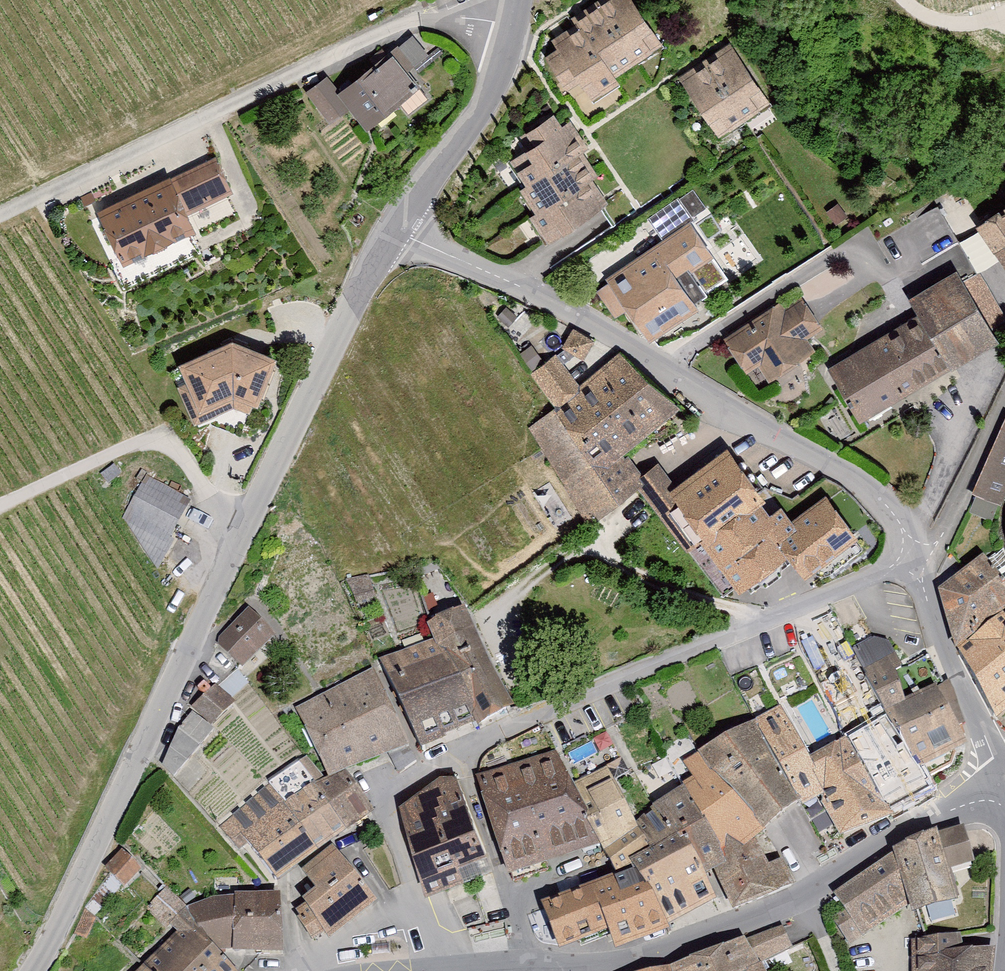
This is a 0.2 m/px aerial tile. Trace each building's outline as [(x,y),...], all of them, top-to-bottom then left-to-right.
[(532,45),(560,87),(571,79),(587,102),(616,82),(609,78),(659,44),(629,0),(599,0),(532,45)] [(731,40),(674,74),(709,133),(766,100),(731,40)] [(321,74),(298,92),(322,123),(342,108),(362,133),(426,81),(394,41),(333,89),(321,74)] [(553,129),(543,113),(518,129),(527,144),(516,151),(524,163),(509,172),(517,184),(513,187),(527,211),(521,214),(542,248),(612,206),(562,123),(553,129)] [(207,156),(88,207),(112,265),(182,235),(174,216),(224,195),(207,156)] [(970,223),(1004,268),(1004,267),(1004,203),(1002,199),(970,223)] [(685,223),(602,276),(641,335),(689,304),(671,276),(705,254),(685,223)] [(679,276),(693,299),(728,276),(714,254),(679,276)] [(924,320),(834,371),(862,419),(995,342),(958,277),(914,302),(924,320)] [(775,294),(711,335),(739,378),(753,368),(764,384),(809,355),(798,338),(813,327),(796,302),(785,309),(775,294)] [(563,345),(583,355),(592,337),(572,327),(563,345)] [(223,340),(172,360),(196,418),(228,405),(246,412),(267,356),(223,340)] [(671,406),(615,350),(577,382),(550,352),(528,372),(548,402),(524,423),(587,525),(646,480),(620,446),(671,406)] [(735,427),(670,476),(700,515),(702,513),(760,468),(764,465),(735,427)] [(975,493),(1000,505),(1004,494),(1004,428),(975,493)] [(760,468),(702,513),(748,578),(795,544),(817,574),(865,540),(828,488),(793,513),(760,468)] [(163,558),(192,495),(145,473),(123,520),(146,531),(139,547),(163,558)] [(926,589),(950,653),(1004,616),(1004,590),(983,557),(926,589)] [(421,639),(288,709),(307,748),(217,820),(268,889),(364,814),(340,776),(460,723),(474,736),(508,718),(453,607),(422,624),(427,637),(421,639)] [(270,636),(244,609),(207,646),(233,673),(270,636)] [(950,653),(991,714),(1004,705),(1004,616),(950,653)] [(215,683),(192,706),(211,725),(234,702),(215,683)] [(940,683),(874,716),(905,779),(961,752),(952,733),(962,729),(940,683)] [(770,713),(697,753),(745,838),(819,798),(798,761),(770,713)] [(874,716),(798,761),(819,798),(838,831),(917,787),(905,779),(874,716)] [(554,743),(468,771),(502,875),(588,847),(568,787),(554,743)] [(686,782),(628,822),(638,850),(644,855),(676,839),(696,880),(707,872),(728,909),(789,881),(782,858),(765,867),(745,838),(697,753),(678,763),(686,782)] [(446,768),(394,802),(424,896),(480,869),(446,768)] [(607,770),(568,787),(588,847),(605,870),(638,850),(628,822),(607,770)] [(957,833),(885,852),(899,907),(903,920),(950,907),(941,872),(966,866),(957,833)] [(676,839),(644,855),(621,866),(653,930),(707,903),(696,880),(676,839)] [(133,870),(112,850),(96,866),(117,887),(133,870)] [(368,903),(329,851),(298,872),(306,893),(295,900),(324,942),(368,903)] [(899,907),(885,852),(828,891),(838,911),(829,917),(842,945),(899,907)] [(653,930),(621,866),(572,891),(577,911),(552,917),(561,954),(656,937),(653,930)] [(212,894),(182,903),(208,950),(276,955),(277,896),(212,894)] [(664,969),(665,970),(750,970),(792,951),(781,925),(664,969)] [(131,970),(221,970),(174,926),(131,970)] [(907,937),(907,970),(983,970),(984,937),(907,937)]
